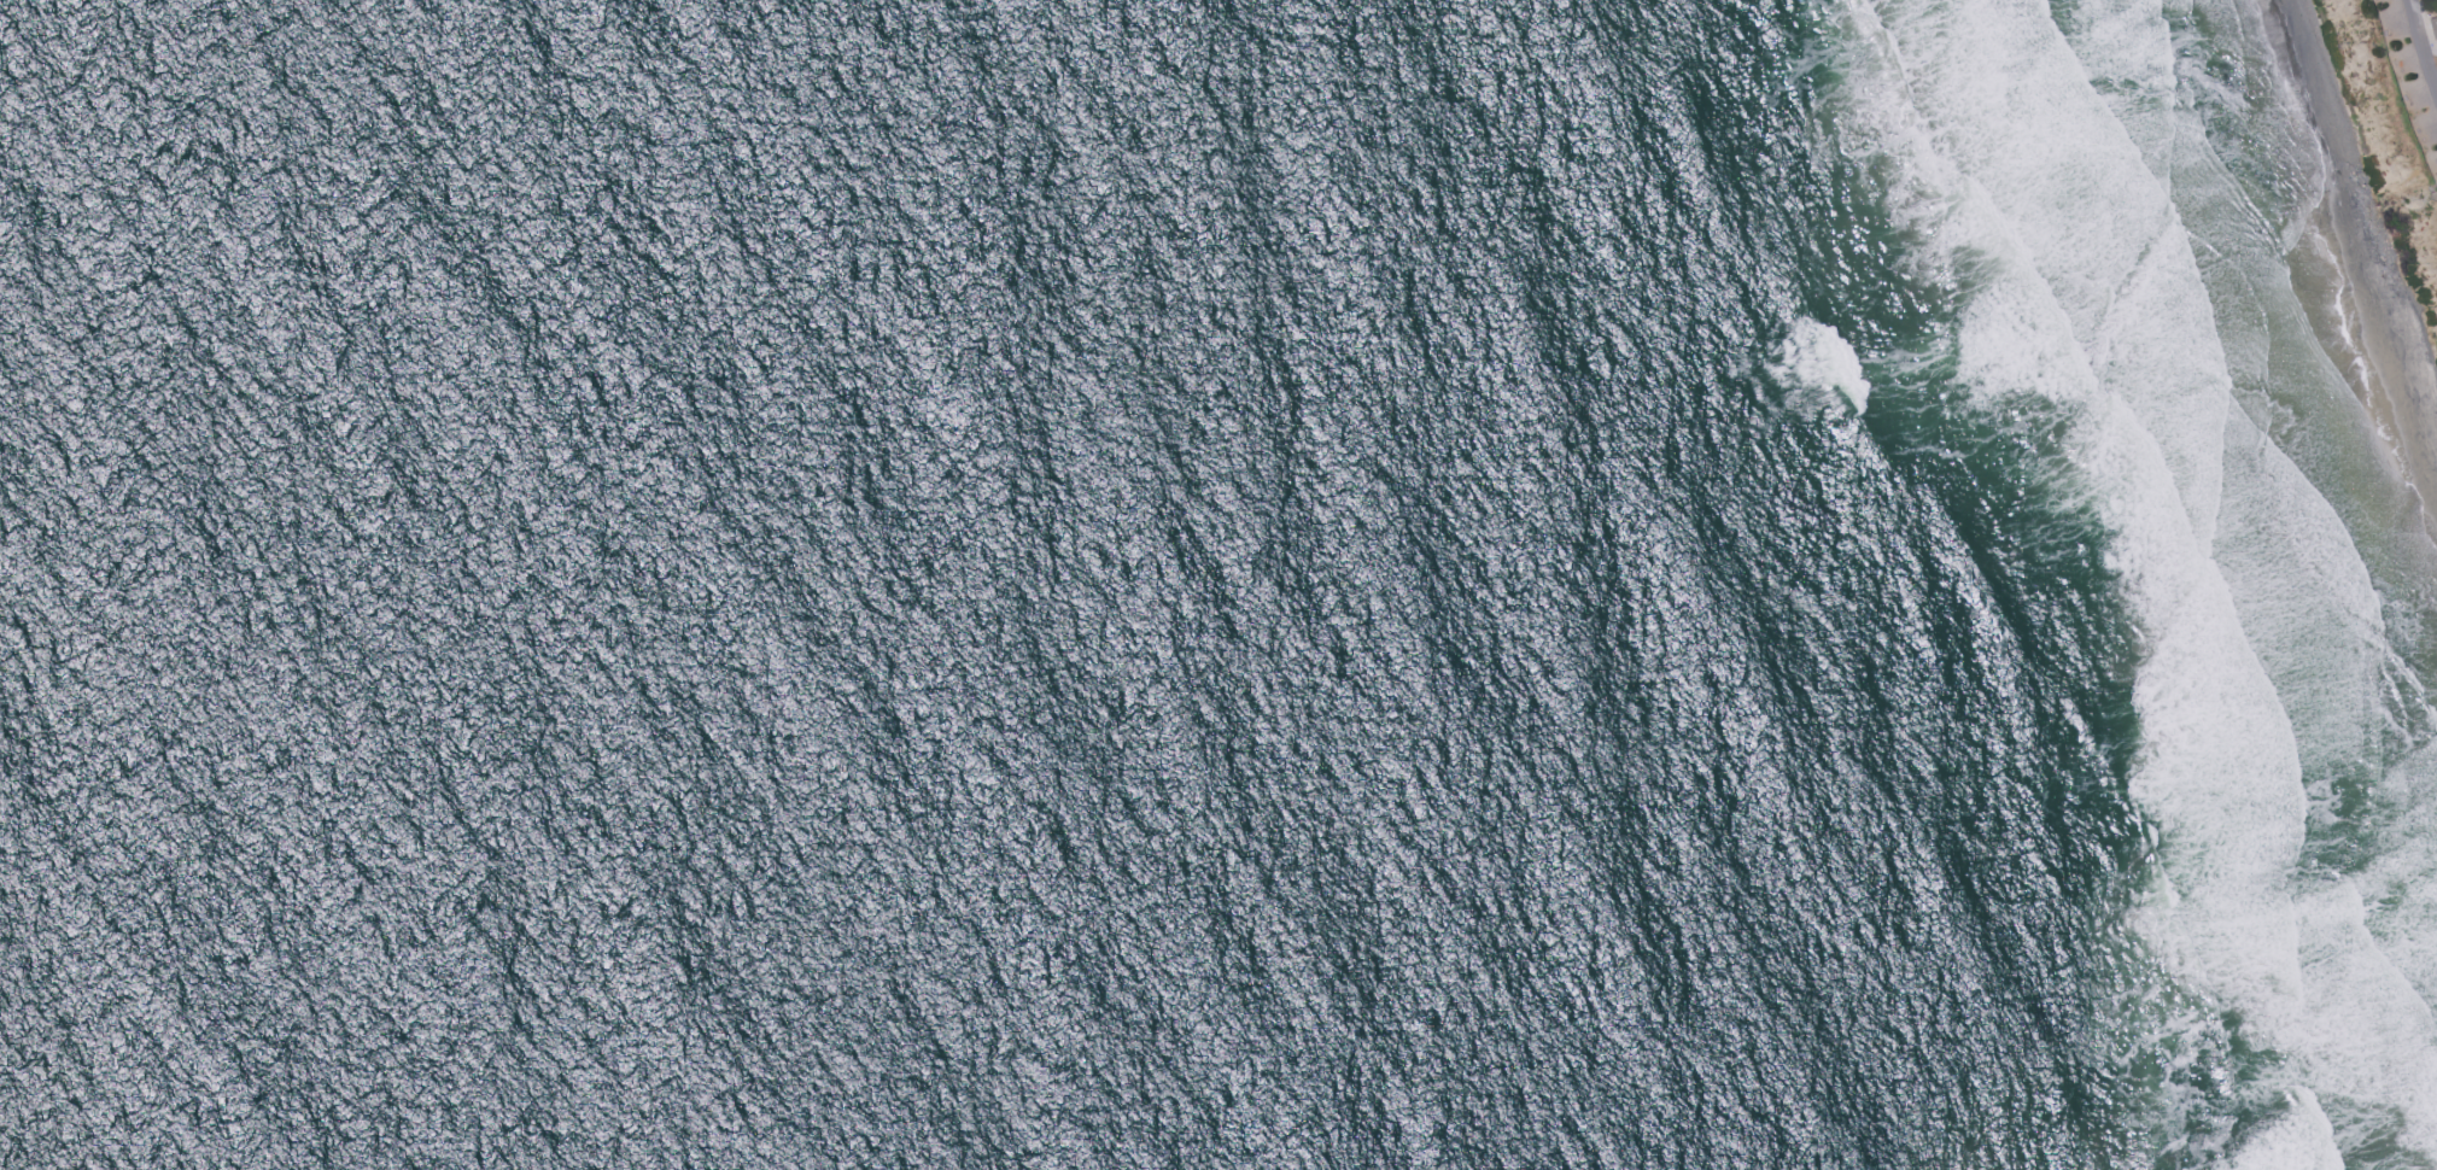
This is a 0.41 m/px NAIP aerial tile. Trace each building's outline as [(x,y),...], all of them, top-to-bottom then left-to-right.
[(2427,19),(2436,17),(2436,39),(2432,40),(2427,19)]
